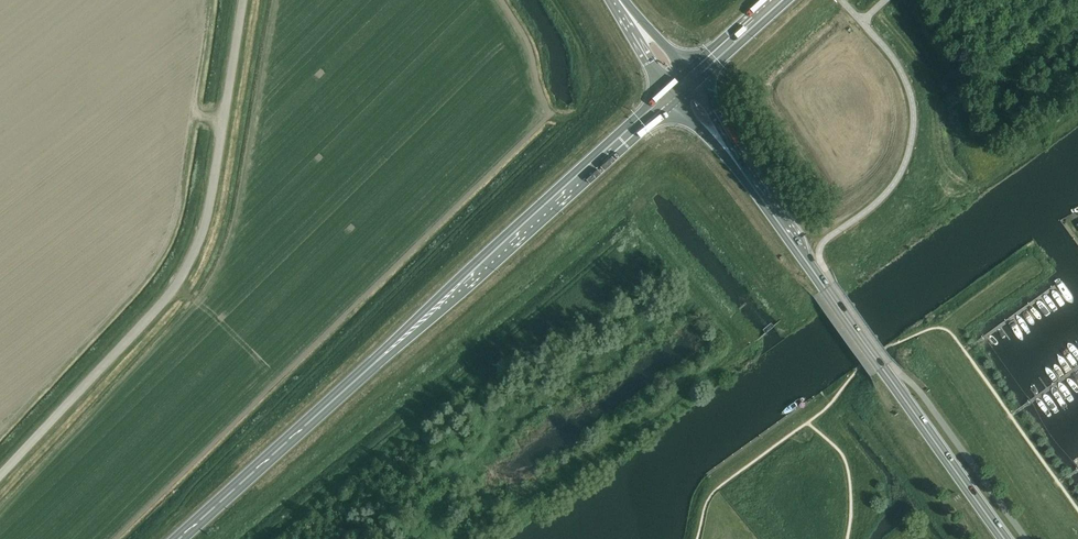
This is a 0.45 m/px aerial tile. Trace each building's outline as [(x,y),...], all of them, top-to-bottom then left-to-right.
[(898,423),(900,428),(909,423),(907,419),(898,423)]
